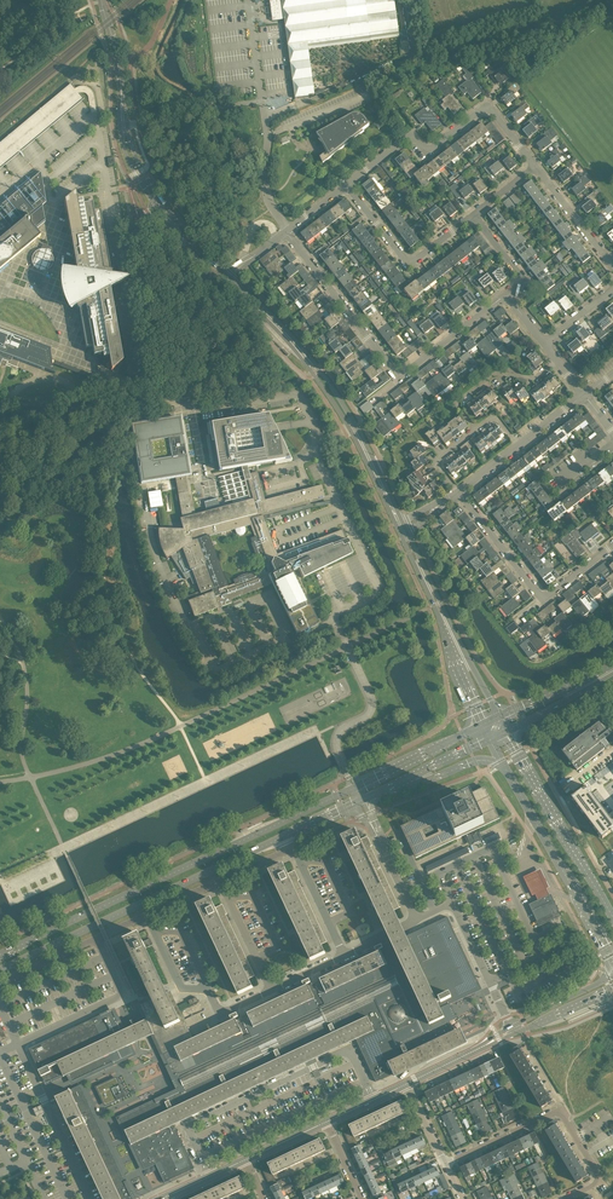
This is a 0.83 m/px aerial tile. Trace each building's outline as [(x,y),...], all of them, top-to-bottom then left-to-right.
[(286,29),(289,51),(295,97),(315,94),(309,48),(400,36),(395,0),(270,0),(271,10),(273,21),(284,20),(286,29)] [(467,67),(462,67),(467,73),(464,76),(467,80),(458,87),(464,95),(467,92),(473,99),(482,92),(471,79),(475,76),(467,67)] [(487,71),(489,74),(495,82),(497,80),(501,85),(509,79),(503,70),(497,75),(492,67),(487,71)] [(443,79),(436,85),(446,97),(442,100),(444,102),(443,103),(441,105),(444,110),(448,107),(453,114),(461,108),(451,96),(454,93),(443,79)] [(516,98),(514,95),(517,92),(516,90),(520,87),(517,82),(509,88),(511,91),(501,99),(506,106),(516,98)] [(517,110),(511,115),(517,123),(527,114),(525,111),(529,107),(524,100),(515,108),(517,110)] [(427,112),(425,108),(415,116),(422,125),(426,122),(432,131),(441,124),(433,114),(436,112),(429,103),(426,105),(430,110),(427,112)] [(318,141),(322,144),(325,143),(327,145),(329,148),(326,150),(327,151),(320,157),(323,163),(364,131),(363,130),(369,125),(365,119),(366,119),(365,117),(363,115),(361,114),(359,113),(357,112),(354,112),(352,113),(350,114),(351,115),(317,134),(321,139),(318,141)] [(529,125),(523,130),(529,138),(537,131),(535,127),(541,122),(536,116),(527,122),(529,125)] [(378,120),(374,123),(379,129),(382,126),(378,120)] [(489,132),(487,130),(485,127),(482,123),(475,128),(483,137),(484,139),(487,137),(485,135),(489,132)] [(476,142),(483,137),(475,128),(469,133),(476,142)] [(557,136),(551,128),(541,136),(543,139),(537,144),(542,152),(552,144),(550,141),(557,136)] [(470,147),(476,142),(469,133),(463,137),(470,147)] [(284,144),(290,141),(288,135),(281,138),(284,144)] [(190,136),(180,139),(182,148),(192,145),(190,136)] [(464,152),(470,147),(463,137),(457,142),(464,152)] [(458,156),(464,152),(457,142),(451,147),(458,156)] [(452,161),(458,156),(451,147),(445,152),(452,161)] [(547,162),(552,168),(553,170),(557,167),(555,165),(561,161),(562,162),(565,160),(562,156),(556,148),(549,154),(552,158),(547,162)] [(445,166),(452,161),(445,152),(438,157),(445,166)] [(400,166),(409,159),(404,153),(395,160),(400,166)] [(498,161),(505,170),(507,167),(510,171),(517,165),(510,156),(505,160),(503,158),(498,161)] [(439,171),(445,166),(438,157),(432,162),(439,171)] [(414,165),(409,159),(400,166),(405,173),(414,165)] [(501,172),(505,170),(498,161),(491,167),(489,165),(484,168),(489,175),(492,172),(495,176),(500,171),(501,172)] [(433,176),(439,171),(432,162),(426,167),(433,176)] [(570,172),(574,169),(569,163),(562,168),(565,171),(558,176),(564,183),(573,176),(570,172)] [(414,165),(405,173),(410,179),(414,176),(419,172),(414,165)] [(384,169),(389,175),(392,173),(387,166),(384,169)] [(419,172),(414,176),(422,186),(434,177),(433,176),(426,167),(426,166),(419,172)] [(379,172),(384,179),(388,176),(383,170),(379,172)] [(41,236),(35,230),(45,222),(42,205),(46,202),(41,172),(0,206),(0,270),(41,236)] [(584,187),(592,180),(587,173),(583,176),(581,177),(575,182),(578,185),(572,190),(577,196),(586,190),(584,187)] [(367,192),(376,185),(371,179),(369,181),(362,186),(367,192)] [(468,185),(475,193),(477,191),(480,194),(487,188),(480,179),(475,183),(473,181),(468,185)] [(528,193),(536,187),(531,181),(524,187),(526,190),(528,193)] [(367,192),(372,198),(381,191),(376,185),(367,192)] [(471,196),(475,193),(468,185),(461,190),(459,188),(454,192),(459,198),(462,196),(465,199),(470,195),(471,196)] [(540,193),(536,187),(528,193),(533,199),(540,193)] [(592,200),(602,193),(599,188),(586,198),(589,202),(582,207),(587,214),(597,206),(592,200)] [(386,197),(381,191),(372,198),(377,204),(386,197)] [(110,288),(112,286),(132,273),(117,271),(112,271),(110,271),(100,210),(93,211),(92,203),(83,204),(82,198),(77,199),(75,192),(64,201),(76,270),(65,268),(65,271),(64,273),(64,276),(64,278),(64,280),(64,283),(65,286),(65,288),(66,292),(66,293),(66,295),(67,297),(68,299),(69,301),(70,303),(71,306),(72,308),(76,306),(78,309),(79,309),(86,347),(92,346),(94,355),(98,354),(103,380),(51,360),(51,363),(115,388),(133,425),(136,425),(130,413),(124,402),(116,385),(105,381),(101,354),(102,353),(103,358),(109,357),(111,370),(122,361),(110,288)] [(533,199),(538,205),(548,197),(546,195),(544,197),(540,193),(533,199)] [(377,204),(382,211),(391,204),(386,197),(377,204)] [(549,199),(548,197),(538,205),(543,211),(550,206),(546,201),(549,199)] [(345,213),(345,214),(347,216),(349,214),(348,212),(352,209),(344,200),(338,204),(345,213)] [(439,208),(445,216),(448,214),(450,217),(457,212),(450,202),(445,207),(443,204),(439,208)] [(604,208),(597,214),(599,217),(593,221),(599,228),(607,221),(604,217),(608,214),(612,211),(612,207),(610,203),(604,208)] [(339,218),(345,214),(345,213),(338,204),(332,209),(339,218)] [(396,210),(391,204),(382,211),(386,217),(396,210)] [(543,211),(548,218),(558,210),(556,209),(554,210),(550,206),(543,211)] [(441,219),(445,216),(439,208),(438,208),(431,214),(429,211),(424,215),(429,221),(432,219),(435,222),(441,218),(441,219)] [(332,209),(326,214),(333,223),(339,218),(332,209)] [(488,215),(492,220),(499,214),(495,209),(488,215)] [(386,217),(391,223),(401,216),(396,210),(386,217)] [(559,212),(558,210),(548,218),(553,225),(561,219),(557,214),(559,212)] [(327,228),(333,223),(326,214),(320,219),(327,228)] [(504,220),(499,214),(492,220),(496,225),(504,220)] [(406,222),(401,216),(391,223),(396,230),(406,222)] [(321,233),(327,228),(320,219),(313,224),(321,233)] [(553,225),(559,232),(568,224),(567,222),(564,224),(561,219),(553,225)] [(498,233),(499,235),(509,227),(513,224),(510,220),(506,223),(504,220),(496,225),(500,231),(498,233)] [(396,230),(401,236),(410,228),(406,222),(396,230)] [(314,238),(321,233),(313,224),(307,229),(314,238)] [(357,237),(366,230),(362,224),(352,231),(357,237)] [(513,224),(509,227),(499,235),(501,237),(503,235),(507,239),(515,234),(512,231),(516,228),(513,224)] [(570,226),(568,224),(559,232),(564,238),(571,233),(567,228),(570,226)] [(415,235),(410,228),(401,236),(406,242),(415,235)] [(308,243),(314,238),(307,229),(301,233),(308,243)] [(371,236),(366,230),(357,237),(362,243),(371,236)] [(566,247),(569,245),(579,237),(577,235),(575,237),(571,233),(564,238),(566,241),(563,244),(566,247)] [(510,248),(520,240),(523,237),(520,234),(517,236),(515,234),(507,239),(511,244),(508,246),(510,248)] [(415,235),(406,242),(411,248),(420,241),(415,235)] [(367,250),(376,242),(371,236),(362,243),(367,250)] [(523,237),(520,240),(510,248),(511,250),(514,248),(518,253),(525,247),(523,244),(526,241),(523,237)] [(580,239),(579,237),(569,245),(566,247),(569,251),(572,249),(574,251),(581,245),(578,241),(580,239)] [(480,247),(479,245),(476,242),(474,240),(473,238),(466,242),(474,252),(480,247)] [(381,249),(376,242),(367,250),(372,256),(381,249)] [(467,256),(474,252),(466,242),(460,247),(467,256)] [(281,250),(284,255),(290,250),(286,245),(283,248),(280,244),(276,248),(279,252),(281,250)] [(586,251),(581,245),(574,251),(578,257),(586,251)] [(324,250),(322,247),(315,252),(318,255),(324,250)] [(461,261),(467,256),(460,247),(454,252),(461,261)] [(520,261),(530,254),(534,251),(531,247),(527,250),(525,247),(518,253),(521,258),(519,260),(520,261)] [(32,257),(32,260),(32,263),(34,264),(33,265),(36,266),(36,268),(42,270),(43,269),(46,270),(46,268),(48,269),(50,267),(52,264),(53,261),(53,258),(52,255),(51,254),(53,250),(47,248),(47,250),(45,249),(42,249),(38,250),(36,251),(33,254),(32,257)] [(329,249),(320,256),(325,262),(334,255),(329,249)] [(376,262),(386,255),(381,249),(372,256),(376,262)] [(279,259),(272,250),(260,260),(266,269),(279,259)] [(534,251),(530,254),(520,261),(522,263),(524,261),(528,266),(535,260),(533,258),(537,255),(534,251)] [(586,251),(578,257),(583,263),(590,257),(586,251)] [(455,266),(461,261),(454,252),(448,257),(455,266)] [(339,261),(334,255),(325,262),(329,268),(339,261)] [(390,261),(386,255),(376,262),(381,268),(390,261)] [(449,271),(455,266),(448,257),(441,262),(449,271)] [(286,267),(279,259),(266,269),(273,277),(285,269),(284,268),(286,267)] [(531,275),(541,267),(544,264),(541,260),(538,263),(535,260),(528,266),(532,271),(529,273),(531,275)] [(339,261),(329,268),(334,275),(344,268),(339,261)] [(386,274),(395,267),(390,261),(381,268),(386,274)] [(443,276),(449,271),(441,262),(435,267),(443,276)] [(299,271),(303,268),(300,264),(296,267),(292,263),(291,263),(286,267),(284,268),(285,269),(289,274),(287,276),(289,279),(291,277),(292,276),(298,272),(299,271)] [(544,264),(541,267),(531,275),(532,277),(535,275),(539,280),(546,274),(544,271),(547,268),(544,264)] [(400,273),(395,267),(386,274),(391,280),(400,273)] [(436,281),(443,276),(435,267),(429,272),(436,281)] [(349,274),(344,268),(334,275),(339,281),(349,274)] [(487,274),(494,282),(497,280),(499,283),(507,278),(499,269),(494,273),(492,270),(488,274),(487,274)] [(310,276),(306,271),(301,276),(304,280),(310,276)] [(430,286),(436,281),(429,272),(423,276),(430,286)] [(395,287),(405,279),(400,273),(391,280),(395,287)] [(344,287),(353,280),(349,274),(339,281),(344,287)] [(490,285),(494,282),(487,274),(480,280),(478,277),(474,281),(478,287),(481,285),(484,288),(490,284),(490,285)] [(539,280),(543,286),(551,280),(546,274),(539,280)] [(583,279),(589,286),(589,287),(592,285),(595,289),(602,283),(595,274),(589,278),(588,276),(585,277),(583,279)] [(292,276),(291,277),(289,279),(280,286),(286,295),(289,293),(296,287),(299,285),(292,276)] [(424,290),(430,286),(423,276),(417,281),(424,290)] [(410,286),(405,279),(395,287),(401,293),(404,290),(410,286)] [(589,286),(583,279),(576,285),(574,282),(569,286),(574,292),(577,290),(580,293),(589,286)] [(303,295),(306,293),(317,285),(313,280),(307,284),(308,286),(300,292),(296,287),(289,293),(295,302),(299,299),(303,295)] [(358,286),(353,280),(344,287),(349,293),(358,286)] [(555,285),(551,280),(543,286),(547,291),(555,285)] [(417,281),(416,281),(410,286),(404,290),(412,300),(424,291),(424,290),(417,281)] [(354,300),(363,292),(358,286),(349,293),(354,300)] [(549,296),(558,289),(556,286),(547,293),(549,296)] [(458,297),(464,305),(467,303),(470,306),(477,301),(470,291),(464,296),(463,293),(458,297)] [(368,299),(363,292),(354,300),(359,306),(368,299)] [(313,301),(306,293),(303,295),(299,299),(305,307),(313,301)] [(321,302),(324,306),(330,302),(326,297),(321,302)] [(461,308),(464,305),(458,297),(451,303),(449,300),(444,304),(452,314),(455,312),(457,315),(463,310),(461,308)] [(554,302),(560,310),(563,308),(566,311),(573,306),(566,297),(560,301),(558,298),(554,302)] [(363,312),(372,305),(368,299),(359,306),(363,312)] [(313,302),(313,301),(305,307),(300,312),(306,320),(317,312),(319,310),(313,302)] [(557,313),(560,310),(554,302),(547,308),(545,306),(540,309),(545,315),(548,313),(550,316),(556,312),(557,313)] [(377,311),(372,305),(363,312),(368,318),(377,311)] [(313,329),(325,320),(326,319),(319,310),(317,312),(306,320),(313,329)] [(336,311),(334,313),(332,314),(331,315),(326,319),(325,320),(331,329),(332,328),(333,328),(338,324),(339,323),(343,319),(340,315),(339,315),(336,311)] [(373,324),(382,317),(377,311),(368,318),(373,324)] [(428,320),(435,328),(438,326),(440,329),(448,323),(440,314),(435,319),(433,316),(428,320)] [(502,317),(500,318),(498,315),(496,316),(498,319),(502,324),(508,332),(510,335),(519,328),(513,321),(508,325),(502,317)] [(597,329),(602,335),(603,337),(607,333),(604,329),(611,323),(606,316),(597,323),(600,327),(597,329)] [(387,323),(382,317),(373,324),(378,330),(387,323)] [(350,328),(343,319),(339,323),(338,324),(345,332),(350,328)] [(431,331),(435,328),(428,320),(421,325),(419,323),(415,327),(420,333),(422,331),(425,334),(431,330),(431,331)] [(383,337),(392,330),(387,323),(378,330),(383,337)] [(485,329),(481,323),(476,327),(481,333),(485,329)] [(499,338),(508,332),(502,324),(497,328),(494,323),(489,326),(493,331),(494,331),(499,338)] [(576,339),(582,347),(587,343),(585,340),(590,336),(583,327),(576,333),(579,336),(576,338),(577,339),(576,339)] [(339,336),(333,328),(332,328),(331,329),(320,337),(327,346),(329,344),(336,339),(339,336)] [(396,336),(392,330),(383,337),(387,343),(396,336)] [(477,345),(472,339),(477,335),(473,330),(465,336),(467,339),(462,343),(463,345),(468,351),(469,352),(477,346),(476,345),(477,345)] [(2,359),(4,355),(53,374),(51,363),(51,360),(49,350),(0,331),(0,365),(2,359)] [(503,344),(499,338),(494,331),(493,331),(485,338),(495,351),(503,344)] [(329,344),(336,353),(343,347),(346,345),(339,336),(336,339),(329,344)] [(392,349),(401,342),(396,336),(387,343),(392,349)] [(486,357),(495,351),(485,338),(477,345),(476,345),(477,346),(486,357)] [(582,347),(576,339),(567,346),(570,350),(567,352),(572,358),(577,354),(575,352),(582,347)] [(406,349),(401,342),(392,349),(397,356),(402,352),(405,350),(406,349)] [(460,349),(456,343),(451,347),(455,353),(460,349)] [(339,351),(345,359),(351,355),(353,353),(353,354),(353,353),(346,344),(346,345),(343,347),(339,351)] [(365,358),(370,354),(366,349),(361,353),(365,358)] [(471,356),(469,352),(468,351),(459,358),(461,361),(467,368),(467,369),(469,371),(478,364),(471,356)] [(531,353),(527,357),(537,370),(541,368),(539,365),(543,362),(535,352),(532,354),(531,353)] [(359,362),(353,354),(353,353),(351,355),(345,359),(340,363),(347,372),(359,362)] [(462,373),(467,369),(467,368),(461,361),(457,365),(454,361),(452,362),(449,358),(447,355),(444,357),(446,360),(450,365),(450,364),(456,372),(459,375),(461,378),(464,375),(462,373)] [(450,365),(446,360),(444,357),(435,363),(442,371),(448,378),(456,372),(450,364),(450,365)] [(359,362),(347,372),(353,381),(365,372),(366,371),(371,367),(372,366),(374,364),(372,362),(369,364),(367,362),(365,358),(359,362)] [(434,369),(430,363),(425,367),(429,373),(434,369)] [(373,379),(378,375),(384,371),(381,367),(376,371),(372,366),(371,367),(366,371),(365,372),(371,380),(373,379)] [(390,379),(384,371),(378,375),(382,381),(377,385),(373,379),(371,380),(360,389),(364,394),(362,395),(365,399),(367,398),(390,379)] [(448,378),(442,371),(434,378),(444,391),(452,384),(448,379),(448,378)] [(544,380),(544,381),(551,390),(552,390),(555,388),(556,389),(560,385),(550,372),(546,375),(548,377),(544,380)] [(425,385),(421,379),(419,377),(414,380),(412,378),(408,381),(416,392),(417,391),(418,392),(420,390),(423,394),(425,392),(429,397),(432,394),(426,386),(425,385)] [(443,391),(444,391),(434,378),(425,385),(426,386),(432,394),(435,398),(443,391)] [(553,391),(552,390),(551,390),(544,381),(540,384),(539,382),(535,385),(546,398),(550,395),(549,393),(553,391)] [(399,387),(404,393),(408,389),(404,383),(399,387)] [(513,400),(518,397),(513,391),(507,383),(503,387),(505,389),(501,392),(509,402),(512,399),(513,400)] [(518,397),(520,401),(524,398),(525,400),(529,396),(519,383),(515,385),(517,387),(513,391),(518,397)] [(541,401),(546,398),(535,385),(532,387),(534,390),(530,393),(537,403),(541,400),(541,401)] [(481,391),(491,404),(496,401),(495,400),(498,397),(490,387),(486,391),(484,389),(481,391)] [(417,393),(418,392),(417,391),(416,392),(408,398),(410,401),(416,408),(416,409),(418,411),(426,404),(417,393)] [(487,408),(491,404),(481,391),(478,394),(479,396),(475,399),(483,409),(486,407),(487,408)] [(612,399),(612,392),(612,391),(605,397),(609,403),(612,399)] [(480,412),(483,409),(475,399),(471,403),(469,400),(466,403),(476,416),(481,413),(480,412)] [(373,407),(374,407),(369,401),(360,408),(365,414),(373,408),(373,407)] [(407,415),(416,409),(416,408),(410,401),(402,408),(401,408),(405,412),(407,415)] [(396,419),(405,412),(401,408),(402,408),(399,404),(390,411),(390,412),(391,412),(396,419)] [(400,424),(396,419),(391,412),(390,412),(385,416),(381,411),(380,411),(376,406),(374,407),(373,407),(373,408),(382,418),(392,431),(400,424)] [(576,412),(578,415),(573,418),(579,426),(586,421),(585,420),(583,417),(580,413),(581,413),(579,410),(576,412)] [(146,421),(144,422),(143,424),(136,425),(133,425),(131,426),(141,484),(175,477),(182,519),(180,520),(183,529),(158,528),(159,538),(160,546),(163,552),(166,558),(171,556),(185,579),(189,578),(192,584),(196,583),(199,591),(186,596),(194,617),(232,603),(231,600),(268,586),(268,584),(272,584),(297,634),(318,624),(292,571),(298,569),(303,578),(350,555),(347,545),(349,543),(348,540),(346,540),(345,540),(341,530),(277,554),(264,519),(263,516),(310,503),(309,500),(325,496),(322,484),(265,499),(257,471),(249,473),(247,466),(275,461),(275,463),(291,460),(282,440),(280,441),(268,414),(225,421),(225,419),(209,422),(212,441),(214,440),(216,452),(219,471),(241,467),(247,495),(232,499),(232,503),(226,505),(227,507),(220,509),(217,498),(204,501),(206,512),(196,515),(189,475),(190,475),(180,418),(155,422),(154,420),(151,420),(148,420),(146,421)] [(452,421),(462,434),(465,432),(463,430),(468,426),(460,416),(457,419),(456,418),(452,421)] [(383,438),(392,431),(382,418),(373,425),(383,438)] [(573,431),(579,426),(573,418),(569,421),(567,419),(565,421),(573,431)] [(459,437),(462,434),(452,421),(447,425),(448,426),(445,428),(453,438),(457,435),(459,437)] [(567,436),(573,431),(565,421),(563,422),(565,425),(561,428),(567,436)] [(490,424),(486,428),(496,441),(501,437),(500,436),(503,434),(495,424),(492,426),(490,424)] [(448,441),(453,438),(445,428),(442,431),(441,429),(437,433),(442,439),(447,446),(450,444),(448,441)] [(492,444),(496,441),(486,428),(481,431),(483,433),(480,436),(487,446),(491,443),(492,444)] [(557,431),(555,428),(552,430),(561,441),(567,436),(561,428),(557,431)] [(441,439),(442,439),(437,433),(434,429),(431,432),(430,431),(425,434),(435,447),(440,444),(438,442),(441,439)] [(561,441),(552,430),(550,432),(552,434),(548,438),(554,446),(561,441)] [(485,448),(487,446),(480,436),(476,439),(474,437),(467,442),(472,448),(475,446),(481,453),(486,449),(485,448)] [(554,446),(548,438),(544,441),(542,438),(540,440),(548,450),(554,446)] [(540,444),(536,447),(542,455),(548,450),(540,440),(538,442),(540,444)] [(469,450),(472,448),(467,442),(460,448),(462,450),(458,452),(466,462),(470,460),(471,461),(475,457),(469,450)] [(412,456),(415,460),(421,456),(428,450),(426,447),(424,448),(420,444),(410,452),(413,455),(412,456)] [(535,460),(542,455),(536,447),(531,451),(529,448),(527,450),(535,460)] [(527,450),(525,451),(527,454),(523,457),(529,465),(535,460),(527,450)] [(463,465),(466,462),(458,452),(456,455),(454,452),(449,456),(460,469),(464,466),(463,465)] [(424,460),(421,456),(415,460),(411,463),(414,467),(413,468),(416,471),(416,472),(417,471),(429,461),(427,458),(424,460)] [(455,473),(460,469),(449,456),(445,459),(447,462),(443,464),(451,474),(455,471),(455,473)] [(517,458),(515,460),(523,470),(524,472),(526,472),(530,469),(531,467),(529,465),(523,457),(519,460),(517,458)] [(523,470),(515,460),(513,461),(515,464),(510,467),(516,475),(523,470)] [(547,463),(542,468),(545,472),(551,468),(547,463)] [(612,475),(612,467),(611,464),(607,467),(605,465),(603,467),(611,477),(612,475)] [(504,468),(502,469),(510,480),(516,475),(510,467),(506,470),(504,468)] [(604,482),(611,477),(603,467),(600,468),(602,471),(598,474),(604,482)] [(510,480),(502,469),(500,471),(502,474),(498,477),(504,485),(510,480)] [(412,487),(425,476),(423,473),(421,475),(417,471),(416,472),(407,478),(410,482),(409,483),(412,487)] [(598,487),(604,482),(598,474),(594,477),(592,475),(590,476),(598,487)] [(429,485),(426,481),(428,480),(425,476),(412,487),(415,491),(416,490),(419,494),(424,490),(429,485)] [(592,492),(598,487),(590,476),(588,478),(590,481),(586,484),(592,492)] [(492,478),(489,479),(498,490),(504,485),(498,477),(494,480),(492,478)] [(491,495),(498,490),(489,479),(487,481),(489,483),(485,487),(491,495)] [(528,487),(531,490),(529,491),(527,493),(525,495),(528,498),(533,493),(541,487),(536,481),(528,487)] [(424,490),(426,493),(425,494),(429,498),(442,488),(439,484),(437,486),(434,482),(433,482),(431,484),(429,485),(424,490)] [(585,497),(592,492),(586,484),(581,487),(579,484),(577,486),(585,497)] [(579,501),(585,497),(577,486),(575,488),(577,490),(573,493),(579,501)] [(485,499),(491,495),(485,487),(481,490),(479,487),(477,489),(485,499)] [(541,487),(533,493),(528,498),(529,500),(531,499),(532,500),(534,498),(534,497),(535,496),(538,500),(546,494),(541,487)] [(479,504),(485,499),(477,489),(475,491),(477,493),(472,497),(479,504)] [(150,508),(162,506),(160,490),(148,492),(150,508)] [(573,506),(579,501),(573,493),(569,497),(567,494),(565,496),(573,506)] [(537,510),(539,509),(551,500),(546,494),(538,500),(541,503),(539,505),(539,504),(537,505),(537,506),(535,508),(537,510)] [(566,511),(573,506),(565,496),(562,498),(564,500),(560,503),(566,511)] [(551,500),(539,509),(542,512),(544,511),(544,510),(545,509),(548,512),(556,506),(551,500)] [(566,511),(560,503),(556,506),(548,512),(547,513),(554,522),(567,512),(566,511)] [(458,517),(464,512),(460,506),(454,512),(458,517)] [(512,510),(513,510),(510,506),(504,510),(505,511),(503,513),(500,509),(493,515),(498,521),(512,510)] [(512,510),(498,521),(503,527),(510,521),(507,518),(509,517),(510,517),(515,514),(512,510)] [(439,517),(446,525),(453,520),(447,511),(439,517)] [(454,520),(453,520),(446,525),(446,526),(440,530),(447,539),(460,529),(453,520),(454,520)] [(508,534),(519,525),(516,521),(513,524),(510,521),(503,527),(508,534)] [(576,528),(574,530),(579,538),(582,536),(586,542),(598,532),(592,524),(580,533),(576,528)] [(513,540),(520,534),(518,531),(519,529),(520,530),(522,529),(519,525),(508,534),(513,540)] [(454,547),(466,538),(467,537),(466,537),(460,529),(447,539),(454,547)] [(586,552),(577,540),(579,538),(574,530),(571,533),(571,532),(561,540),(565,545),(566,545),(577,558),(586,552)] [(473,532),(472,533),(466,537),(467,537),(466,538),(466,539),(464,541),(468,546),(465,548),(467,550),(472,547),(473,546),(479,542),(480,541),(473,533),(473,532)] [(520,534),(513,540),(518,547),(529,538),(526,534),(524,536),(525,537),(523,538),(520,534)] [(529,538),(518,547),(523,553),(530,547),(527,543),(529,542),(530,543),(532,541),(529,538)] [(483,548),(485,551),(491,546),(487,541),(481,545),(483,548)] [(473,546),(472,547),(467,550),(461,556),(467,565),(470,563),(477,557),(480,555),(473,546)] [(530,547),(523,553),(528,560),(539,550),(537,547),(536,547),(534,549),(535,550),(533,551),(530,547)] [(539,550),(528,560),(533,566),(540,560),(537,556),(539,555),(540,556),(542,554),(539,550)] [(487,563),(484,565),(480,569),(486,577),(494,571),(494,572),(504,563),(501,560),(498,555),(495,557),(492,559),(495,563),(496,562),(497,563),(491,568),(487,563)] [(480,569),(484,565),(477,557),(470,563),(476,571),(480,569)] [(540,560),(533,566),(537,572),(549,563),(546,560),(544,562),(545,563),(543,564),(540,560)] [(549,563),(537,572),(542,579),(550,573),(547,569),(549,568),(550,569),(552,567),(551,566),(549,563)] [(609,576),(607,569),(606,570),(602,564),(597,568),(601,574),(605,579),(607,582),(612,589),(612,573),(609,576)] [(502,571),(505,576),(511,572),(507,567),(502,571)] [(494,572),(494,571),(486,577),(481,581),(487,590),(500,580),(493,572),(494,572)] [(550,573),(542,579),(548,585),(555,580),(556,580),(560,577),(556,573),(554,574),(555,575),(553,577),(550,573)] [(600,583),(596,578),(595,579),(593,576),(590,577),(596,585),(597,585),(600,583)] [(494,599),(506,590),(507,589),(500,580),(487,590),(494,599)] [(612,589),(607,582),(599,588),(602,593),(605,596),(612,589)] [(513,584),(512,585),(507,589),(506,590),(512,598),(513,597),(513,598),(520,593),(525,589),(522,586),(517,589),(513,584)] [(576,584),(571,588),(575,593),(580,590),(576,584)] [(594,599),(602,593),(599,588),(597,585),(596,585),(588,592),(590,594),(594,599)] [(594,599),(590,594),(588,592),(580,599),(589,612),(598,605),(594,599)] [(525,602),(531,598),(527,593),(521,597),(525,602)] [(520,606),(513,598),(513,597),(512,598),(501,607),(507,616),(520,606)] [(563,612),(564,613),(572,607),(571,606),(571,605),(569,602),(566,599),(558,606),(557,606),(558,607),(562,612),(563,612)] [(581,618),(589,612),(580,599),(571,605),(571,606),(572,607),(581,618)] [(550,613),(558,607),(557,606),(558,606),(554,601),(545,608),(550,613)] [(563,613),(564,613),(563,612),(562,612),(554,619),(556,622),(562,629),(564,632),(572,625),(563,613)] [(517,630),(514,627),(517,625),(515,621),(506,628),(511,635),(517,630)] [(547,645),(542,639),(536,632),(528,621),(529,622),(526,625),(525,624),(519,628),(524,634),(528,630),(532,636),(528,639),(538,652),(547,645)] [(553,636),(562,629),(556,622),(548,628),(547,629),(551,633),(553,636)] [(542,639),(551,633),(547,629),(548,628),(545,625),(536,632),(542,639)] [(529,658),(538,652),(528,639),(519,646),(529,658)] [(605,739),(609,736),(606,732),(599,722),(562,751),(577,770),(605,748),(606,749),(610,746),(605,739)] [(606,768),(596,774),(600,780),(610,774),(606,768)] [(590,785),(597,780),(595,776),(588,781),(590,785)] [(401,827),(401,828),(416,858),(464,835),(478,829),(500,819),(485,787),(473,793),(443,807),(401,827)] [(571,800),(602,839),(612,831),(612,819),(611,820),(590,793),(586,788),(571,800)] [(478,829),(464,835),(468,844),(482,837),(478,829)] [(398,920),(394,910),(365,849),(368,847),(364,838),(360,839),(356,830),(341,837),(383,927),(387,934),(391,943),(425,1017),(429,1025),(444,1018),(440,1009),(438,1004),(440,1002),(440,1001),(437,1002),(406,936),(401,927),(398,920)] [(302,888),(298,880),(296,882),(291,872),(288,873),(288,874),(284,865),(284,864),(282,865),(270,871),(269,872),(274,882),(295,927),(311,960),(310,960),(311,961),(312,960),(324,954),(326,953),(325,953),(321,944),(327,942),(302,888)] [(548,887),(540,869),(523,877),(532,895),(535,894),(537,899),(548,894),(546,888),(548,887)] [(531,905),(540,924),(559,915),(550,896),(531,905)] [(229,921),(226,914),(224,915),(219,906),(215,908),(211,899),(197,906),(238,994),(253,987),(249,979),(255,976),(242,949),(231,925),(229,921)] [(376,951),(376,950),(372,952),(374,955),(320,981),(315,983),(309,986),(307,987),(305,988),(248,1015),(242,1017),(242,1018),(236,1020),(235,1021),(233,1022),(193,1041),(171,993),(168,994),(155,1001),(154,999),(152,999),(147,1002),(140,1005),(147,1020),(153,1034),(168,1065),(170,1068),(174,1079),(178,1077),(180,1076),(187,1073),(247,1044),(253,1041),(392,976),(398,989),(414,1022),(415,1021),(417,1020),(421,1019),(425,1017),(443,1008),(446,1007),(445,1006),(441,1008),(440,1005),(442,1004),(441,1002),(441,1003),(440,1002),(440,1001),(438,998),(449,993),(451,998),(449,999),(451,1003),(448,1005),(449,1006),(481,990),(447,916),(406,936),(391,943),(387,945),(383,947),(383,948),(376,951)] [(124,940),(149,992),(163,985),(146,948),(149,947),(153,945),(150,938),(146,940),(143,942),(139,933),(124,940)] [(390,1033),(396,1046),(421,1034),(423,1033),(449,1021),(445,1012),(443,1008),(425,1017),(421,1019),(417,1020),(415,1021),(414,1022),(398,989),(392,976),(253,1041),(247,1044),(187,1073),(180,1076),(178,1077),(174,1079),(177,1085),(180,1091),(188,1088),(241,1062),(265,1051),(274,1047),(374,1000),(390,1033)] [(150,994),(152,999),(154,999),(155,1001),(168,994),(165,987),(163,985),(149,992),(150,994)] [(183,1176),(196,1171),(192,1162),(174,1125),(286,1073),(356,1040),(376,1082),(393,1074),(395,1077),(467,1043),(460,1028),(454,1031),(449,1021),(423,1033),(421,1034),(396,1046),(390,1033),(374,1000),(274,1047),(265,1051),(241,1062),(188,1088),(180,1091),(159,1101),(122,1118),(127,1130),(126,1131),(132,1145),(143,1169),(161,1161),(170,1180),(182,1175),(183,1176)] [(112,1011),(112,1010),(30,1049),(40,1070),(49,1066),(50,1068),(52,1072),(43,1076),(46,1083),(49,1081),(61,1076),(63,1075),(68,1073),(68,1074),(72,1082),(88,1074),(132,1054),(128,1046),(128,1044),(122,1031),(112,1011)] [(541,1107),(551,1101),(520,1050),(522,1049),(520,1045),(514,1049),(516,1053),(514,1054),(510,1056),(541,1107)] [(499,1070),(504,1068),(499,1058),(494,1060),(499,1070)] [(499,1070),(494,1060),(489,1062),(494,1073),(499,1070)] [(494,1073),(489,1062),(484,1064),(489,1075),(494,1073)] [(489,1075),(484,1064),(479,1067),(484,1077),(489,1075)] [(484,1077),(479,1067),(474,1069),(479,1079),(484,1077)] [(479,1079),(474,1069),(470,1071),(474,1082),(479,1079)] [(474,1082),(470,1071),(465,1074),(468,1081),(469,1084),(474,1082)] [(465,1086),(469,1084),(468,1081),(465,1074),(460,1076),(465,1086)] [(465,1086),(460,1076),(455,1078),(460,1089),(465,1086)] [(118,1085),(115,1078),(96,1087),(105,1104),(116,1099),(125,1095),(119,1084),(118,1085)] [(460,1089),(455,1078),(450,1081),(455,1091),(460,1089)] [(455,1091),(450,1081),(445,1083),(450,1093),(455,1091)] [(450,1093),(445,1083),(440,1085),(445,1096),(450,1093)] [(445,1096),(440,1085),(435,1088),(440,1098),(445,1096)] [(57,1097),(105,1198),(129,1198),(132,1198),(91,1111),(80,1086),(71,1091),(57,1097)] [(440,1098),(435,1088),(430,1090),(435,1100),(440,1098)] [(508,1098),(503,1088),(493,1093),(497,1102),(508,1098)] [(435,1100),(430,1090),(425,1092),(430,1103),(435,1100)] [(512,1108),(508,1098),(497,1102),(502,1112),(512,1108)] [(482,1110),(478,1100),(467,1105),(472,1115),(482,1110)] [(393,1103),(392,1104),(392,1105),(398,1117),(407,1112),(405,1108),(403,1105),(401,1101),(394,1104),(393,1103)] [(389,1121),(398,1117),(392,1105),(392,1104),(390,1104),(391,1106),(384,1109),(389,1121)] [(37,1107),(32,1109),(36,1116),(44,1113),(42,1108),(40,1105),(37,1107)] [(502,1112),(504,1117),(502,1118),(504,1124),(517,1118),(512,1108),(502,1112)] [(376,1111),(375,1112),(375,1113),(381,1125),(389,1121),(384,1109),(377,1113),(376,1111)] [(487,1119),(482,1110),(472,1115),(477,1124),(487,1119)] [(372,1129),(381,1125),(375,1113),(375,1112),(373,1113),(374,1114),(366,1117),(372,1129)] [(457,1122),(452,1112),(442,1117),(446,1126),(457,1122)] [(359,1119),(357,1120),(358,1121),(363,1133),(372,1129),(366,1117),(359,1121),(359,1119)] [(487,1119),(477,1124),(481,1135),(490,1131),(492,1130),(487,1119)] [(354,1137),(363,1133),(358,1121),(357,1120),(356,1121),(356,1122),(349,1126),(351,1129),(352,1132),(352,1133),(354,1136),(354,1137)] [(576,1183),(587,1176),(555,1125),(557,1124),(555,1120),(554,1121),(553,1121),(550,1123),(549,1124),(551,1128),(545,1131),(576,1183)] [(461,1131),(457,1122),(446,1126),(451,1136),(461,1131)] [(461,1131),(451,1136),(456,1147),(466,1142),(461,1131)] [(539,1143),(534,1133),(529,1135),(534,1145),(539,1143)] [(524,1137),(529,1148),(534,1145),(529,1135),(524,1137)] [(427,1147),(426,1145),(422,1136),(414,1140),(419,1151),(427,1147)] [(519,1140),(524,1150),(529,1148),(524,1137),(519,1140)] [(311,1143),(317,1155),(326,1151),(323,1145),(322,1142),(320,1139),(313,1142),(312,1141),(311,1142),(311,1143)] [(420,1152),(419,1151),(414,1140),(406,1143),(410,1152),(412,1156),(420,1152)] [(515,1142),(519,1152),(524,1150),(519,1140),(515,1142)] [(308,1159),(317,1155),(311,1143),(311,1142),(309,1142),(310,1144),(303,1147),(308,1159)] [(510,1144),(514,1155),(519,1152),(515,1142),(510,1144)] [(399,1147),(402,1155),(410,1152),(406,1143),(399,1147)] [(505,1147),(510,1157),(514,1155),(510,1144),(505,1147)] [(355,1156),(362,1152),(359,1145),(358,1145),(351,1149),(355,1156)] [(294,1151),(300,1163),(308,1159),(303,1147),(296,1151),(295,1149),(293,1150),(294,1151)] [(402,1160),(400,1157),(402,1155),(399,1147),(391,1151),(396,1162),(402,1160)] [(500,1149),(505,1159),(510,1157),(505,1147),(500,1149)] [(495,1151),(500,1162),(505,1159),(500,1149),(495,1151)] [(291,1167),(300,1163),(294,1151),(293,1150),(292,1151),(293,1152),(285,1155),(291,1167)] [(389,1166),(396,1162),(391,1151),(383,1154),(387,1163),(389,1166)] [(490,1154),(495,1164),(500,1162),(495,1151),(490,1154)] [(366,1159),(362,1152),(355,1156),(358,1162),(366,1159)] [(485,1156),(490,1166),(495,1164),(490,1154),(485,1156)] [(277,1159),(282,1171),(291,1167),(285,1155),(278,1159),(278,1157),(276,1158),(277,1159)] [(480,1158),(485,1168),(490,1166),(485,1156),(480,1158)] [(273,1175),(282,1171),(277,1159),(276,1158),(275,1159),(275,1160),(268,1164),(269,1167),(270,1167),(270,1169),(271,1171),(273,1174),(273,1175)] [(475,1161),(480,1171),(485,1168),(480,1158),(475,1161)] [(358,1162),(361,1169),(369,1165),(366,1159),(358,1162)] [(470,1163),(475,1173),(480,1171),(475,1161),(470,1163)] [(466,1165),(470,1175),(475,1173),(470,1163),(466,1165)] [(538,1163),(528,1167),(533,1177),(543,1172),(538,1163)] [(372,1172),(369,1165),(361,1169),(364,1176),(372,1172)] [(470,1175),(466,1165),(460,1168),(465,1178),(470,1175)] [(440,1186),(436,1177),(440,1175),(436,1167),(428,1170),(432,1179),(434,1182),(436,1188),(440,1186)] [(432,1179),(428,1170),(420,1174),(424,1182),(426,1186),(434,1182),(432,1179)] [(375,1179),(372,1172),(364,1176),(367,1183),(375,1179)] [(548,1182),(543,1172),(533,1177),(537,1187),(548,1182)] [(333,1178),(336,1186),(345,1183),(341,1174),(333,1178)] [(413,1178),(417,1186),(424,1182),(420,1174),(413,1178)] [(507,1189),(517,1184),(513,1175),(502,1179),(507,1189)] [(231,1181),(236,1192),(246,1188),(243,1183),(242,1181),(240,1177),(232,1180),(232,1179),(230,1180),(231,1181)] [(325,1182),(329,1190),(336,1186),(333,1178),(325,1182)] [(405,1181),(409,1190),(417,1186),(413,1178),(405,1181)] [(378,1185),(375,1179),(367,1183),(370,1189),(378,1185)] [(228,1197),(236,1192),(231,1181),(230,1180),(229,1180),(230,1182),(222,1185),(228,1197)] [(276,1182),(277,1183),(270,1187),(274,1194),(281,1190),(284,1189),(285,1190),(288,1188),(287,1186),(284,1188),(280,1180),(276,1182)] [(397,1185),(398,1185),(394,1187),(398,1194),(401,1193),(409,1190),(405,1181),(397,1185)] [(317,1185),(321,1194),(329,1190),(325,1182),(317,1185)] [(548,1182),(537,1187),(542,1197),(552,1192),(548,1182)] [(517,1184),(507,1189),(512,1198),(522,1194),(520,1190),(522,1189),(521,1186),(518,1187),(517,1184)] [(218,1198),(223,1198),(228,1197),(222,1185),(215,1188),(215,1187),(213,1188),(214,1189),(218,1198)] [(310,1189),(314,1197),(321,1194),(317,1185),(310,1189)] [(380,1196),(384,1194),(383,1192),(381,1193),(378,1185),(370,1189),(374,1196),(379,1194),(380,1196)] [(487,1187),(477,1192),(480,1198),(486,1198),(492,1196),(487,1187)] [(214,1189),(213,1188),(212,1188),(212,1190),(205,1193),(208,1198),(218,1198),(214,1189)] [(310,1189),(302,1192),(305,1198),(310,1198),(314,1197),(310,1189)] [(276,1198),(280,1198),(284,1197),(281,1190),(274,1194),(276,1198)]
